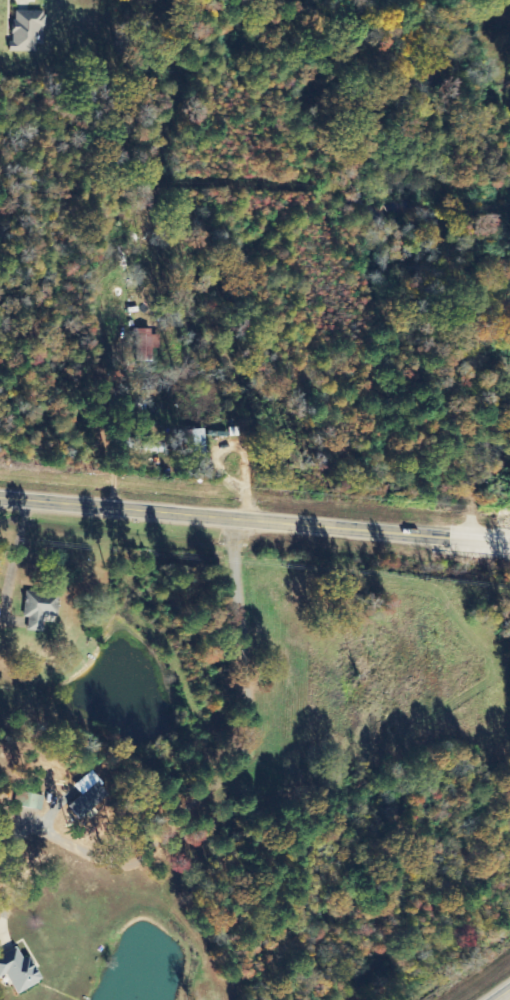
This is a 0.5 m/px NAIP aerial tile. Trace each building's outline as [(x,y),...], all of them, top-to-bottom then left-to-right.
[(14,51),(39,52),(40,31),(46,31),(47,12),(15,11),(14,51)] [(162,349),(161,335),(153,336),(153,330),(138,330),(140,362),(157,361),(156,350),(162,349)] [(201,429),(185,430),(186,461),(202,460),(201,429)] [(22,594),(21,631),(39,631),(40,616),(54,616),(55,595),(22,594)] [(27,957),(19,961),(13,948),(0,954),(0,976),(2,974),(11,994),(38,981),(27,957)]
